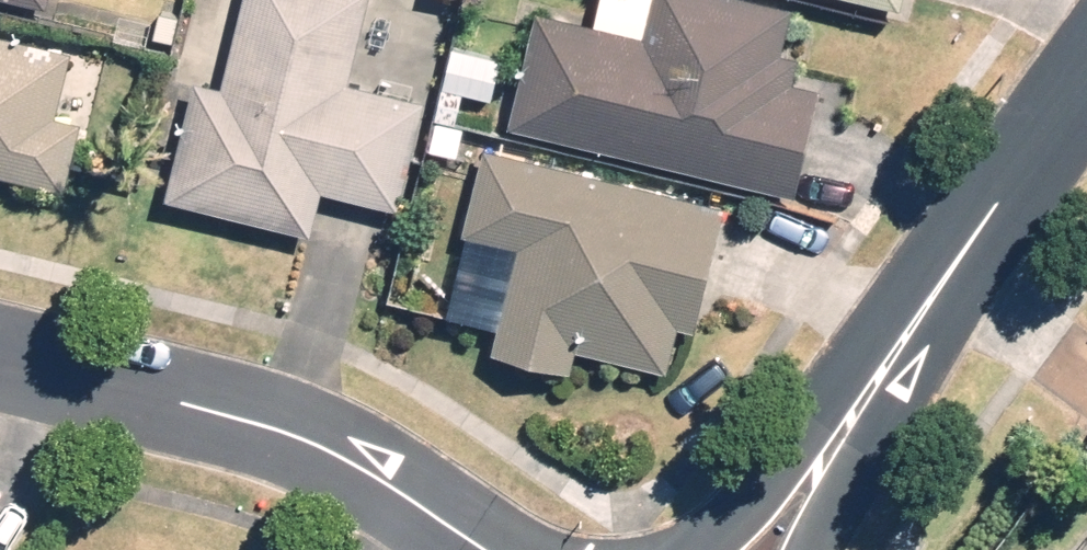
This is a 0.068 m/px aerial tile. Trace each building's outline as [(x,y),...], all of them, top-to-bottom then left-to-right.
[(221,89),(195,82),(166,201),(309,236),(319,192),(397,211),(423,103),(347,84),(367,0),(243,0),(221,89)] [(507,126),(792,197),(819,91),(792,84),(798,60),(779,55),(790,11),(747,0),(598,0),(592,26),(536,12),(507,126)] [(899,10),(902,0),(859,0),(899,10)] [(63,193),(80,124),(52,117),(68,53),(0,36),(0,178),(63,193)] [(503,57),(451,45),(434,117),(454,122),(461,95),(492,102),(503,57)] [(463,130),(434,123),(428,150),(456,156),(463,130)] [(723,209),(482,148),(461,234),(469,236),(448,319),(495,330),(490,354),(569,373),(574,352),(666,374),(677,328),(692,332),(723,209)] [(1085,531),(1069,549),(1086,549),(1086,530),(1085,531)]
